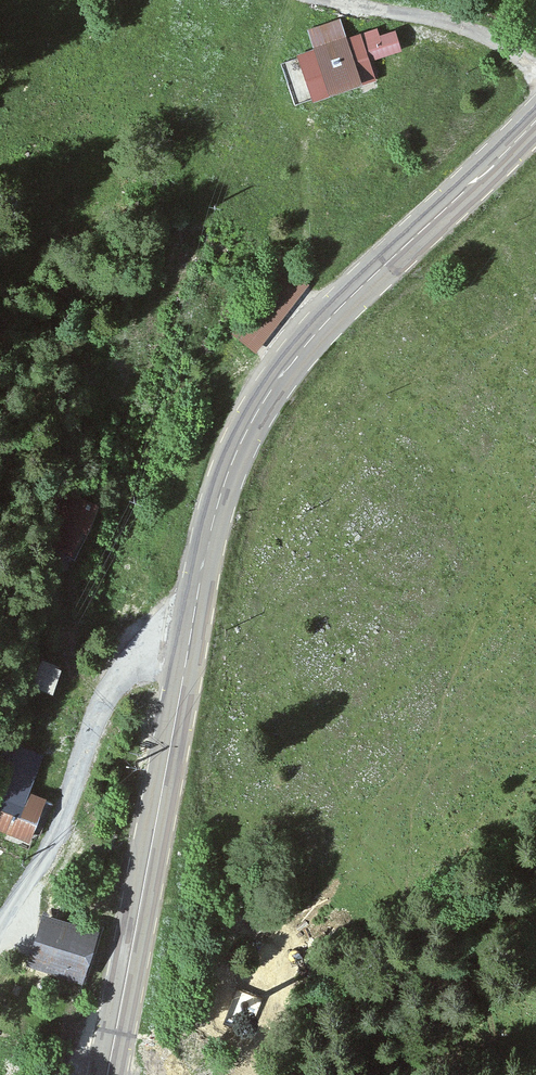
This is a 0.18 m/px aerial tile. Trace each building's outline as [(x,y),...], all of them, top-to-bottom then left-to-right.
[(338,25),(311,34),(322,64),(316,66),(320,78),(326,77),(331,92),(358,83),(338,25)] [(392,33),(385,34),(377,38),(373,31),(358,36),(366,59),(391,50),(396,48),(392,33)] [(255,352),(306,283),(281,264),(263,287),(266,289),(232,336),(255,352)] [(33,683),(51,689),(59,666),(50,663),(41,660),(33,683)] [(43,799),(17,787),(33,752),(0,737),(0,818),(29,831),(43,799)] [(29,831),(0,818),(0,825),(26,837),(29,831)] [(33,955),(79,971),(91,934),(46,920),(33,955)]
